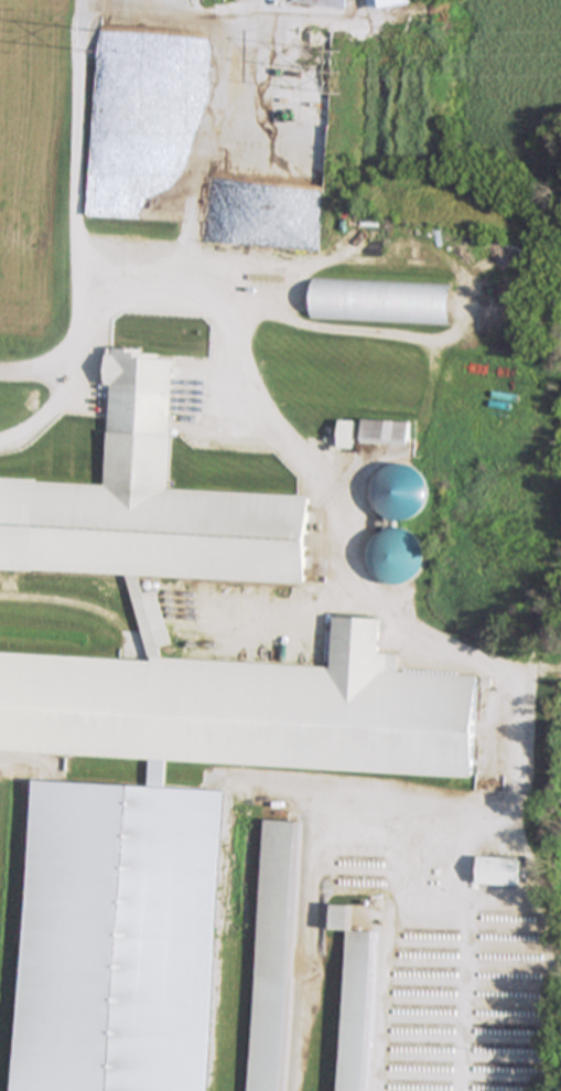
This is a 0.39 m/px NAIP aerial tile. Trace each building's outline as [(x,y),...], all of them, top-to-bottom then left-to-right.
[(291,1),(345,10),(346,0),(291,0),(291,1)] [(369,10),(413,3),(413,0),(368,0),(369,10)] [(311,319),(450,324),(451,284),(312,279),(311,319)] [(476,675),(397,672),(398,654),(379,653),(380,619),(334,617),(332,666),(162,659),(159,646),(170,644),(158,591),(143,591),(140,576),(302,584),(304,584),(309,495),(153,489),(155,448),(169,445),(172,385),(111,383),(109,445),(122,445),(120,484),(0,479),(0,569),(129,575),(148,660),(0,653),(0,753),(472,774),(476,675)] [(354,421),(339,421),(339,447),(354,447),(354,421)] [(410,421),(363,421),(363,445),(410,445),(410,421)] [(378,521),(428,517),(423,464),(373,469),(378,521)] [(418,527),(370,533),(376,585),(424,579),(418,527)] [(477,858),(477,886),(518,886),(518,858),(477,858)] [(350,930),(352,906),(331,905),(330,930),(345,930),(338,1090),(366,1090),(373,931),(350,930)] [(291,977),(253,976),(248,1090),(286,1090),(291,977)]
